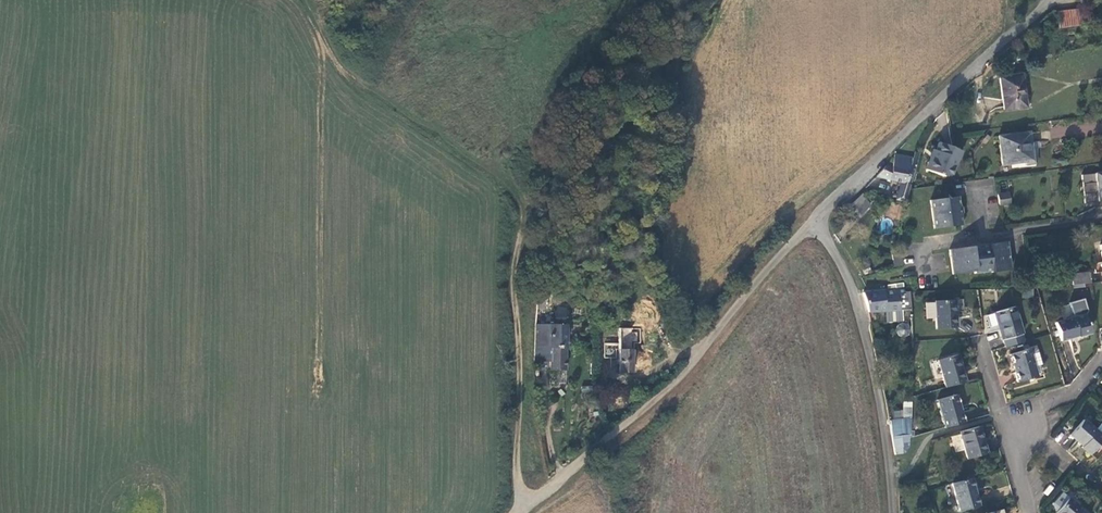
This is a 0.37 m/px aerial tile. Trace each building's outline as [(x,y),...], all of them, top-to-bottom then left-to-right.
[(1059,28),(1083,25),(1081,12),(1057,15),(1059,28)] [(1024,108),(1020,76),(998,78),(1003,110),(1024,108)] [(1027,134),(996,139),(999,167),(1031,162),(1029,145),(1027,134)] [(961,152),(937,143),(931,159),(929,158),(925,170),(942,176),(947,164),(953,167),(956,159),(958,158),(961,152)] [(1034,144),(1029,145),(1031,162),(1023,164),(1024,167),(1034,166),(1035,150),(1034,144)] [(890,168),(884,167),(875,177),(902,183),(910,185),(916,160),(894,155),(890,168)] [(950,174),(953,167),(947,164),(942,176),(950,174)] [(1081,175),(1085,203),(1101,201),(1101,172),(1081,175)] [(910,185),(902,183),(900,191),(908,193),(911,185),(910,185)] [(1007,194),(997,195),(998,205),(1008,204),(1007,194)] [(861,195),(849,207),(853,211),(865,199),(861,195)] [(958,198),(930,201),(933,229),(961,225),(958,198)] [(1005,242),(948,250),(951,275),(973,272),(973,274),(990,272),(991,273),(1009,270),(1005,242)] [(891,255),(891,269),(899,266),(899,255),(891,255)] [(1088,272),(1071,272),(1071,284),(1089,282),(1088,272)] [(903,293),(902,288),(882,290),(882,292),(868,293),(862,293),(867,313),(884,312),(884,323),(901,322),(900,310),(908,310),(907,292),(903,293)] [(547,293),(538,292),(537,308),(545,309),(547,293)] [(1067,302),(1072,317),(1084,314),(1086,310),(1083,298),(1067,302)] [(953,300),(933,302),(935,329),(955,328),(953,300)] [(1019,333),(1012,307),(993,313),(1000,339),(1019,333)] [(1072,317),(1055,321),(1060,340),(1089,333),(1084,314),(1072,317)] [(534,337),(549,337),(549,361),(548,370),(563,371),(564,325),(535,324),(534,337)] [(630,373),(631,329),(619,329),(619,373),(630,373)] [(549,337),(534,337),(533,361),(549,361),(549,337)] [(1029,349),(1010,354),(1018,381),(1036,376),(1036,375),(1034,367),(1040,365),(1041,364),(1037,349),(1035,347),(1029,349)] [(936,361),(943,388),(963,383),(955,356),(936,361)] [(935,401),(943,428),(962,423),(954,396),(935,401)] [(889,422),(890,431),(909,428),(910,415),(910,403),(901,403),(901,420),(889,422)] [(1081,421),(1069,436),(1090,454),(1101,439),(1101,438),(1081,421)] [(985,454),(977,427),(958,433),(966,459),(985,454)] [(909,428),(890,431),(893,449),(894,456),(903,454),(909,448),(909,438),(909,428)] [(977,506),(969,479),(950,484),(958,512),(977,506)] [(1066,499),(1054,512),(1082,512),(1066,499)]
